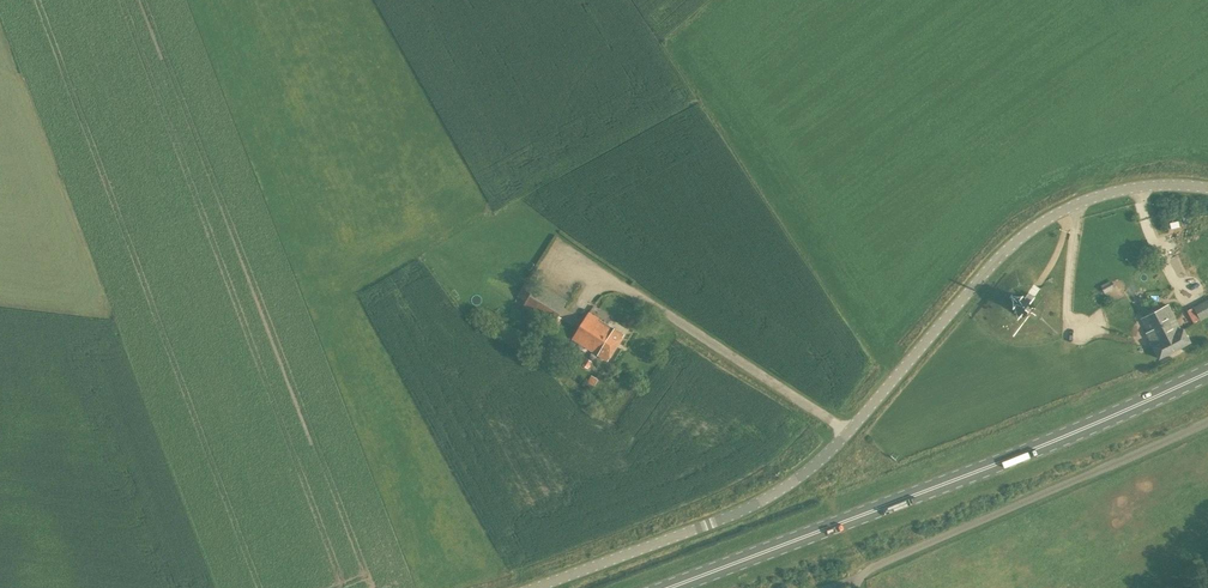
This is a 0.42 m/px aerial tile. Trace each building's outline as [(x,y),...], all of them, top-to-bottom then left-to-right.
[(1104,293),(1115,287),(1111,280),(1101,286),(1104,293)] [(535,288),(525,282),(517,295),(527,301),(523,307),(556,327),(561,318),(558,316),(567,301),(537,283),(535,288)] [(1022,317),(1030,315),(1035,309),(1033,300),(1027,295),(1018,296),(1013,303),(1014,312),(1022,317)] [(1194,307),(1201,320),(1207,316),(1207,299),(1194,307)] [(1182,330),(1168,305),(1141,319),(1148,332),(1146,333),(1153,345),(1152,345),(1159,359),(1191,342),(1183,329),(1182,330)] [(608,361),(624,334),(589,312),(572,339),(608,361)] [(586,358),(582,365),(588,368),(592,362),(586,358)] [(593,388),(598,379),(591,375),(586,384),(593,388)]
